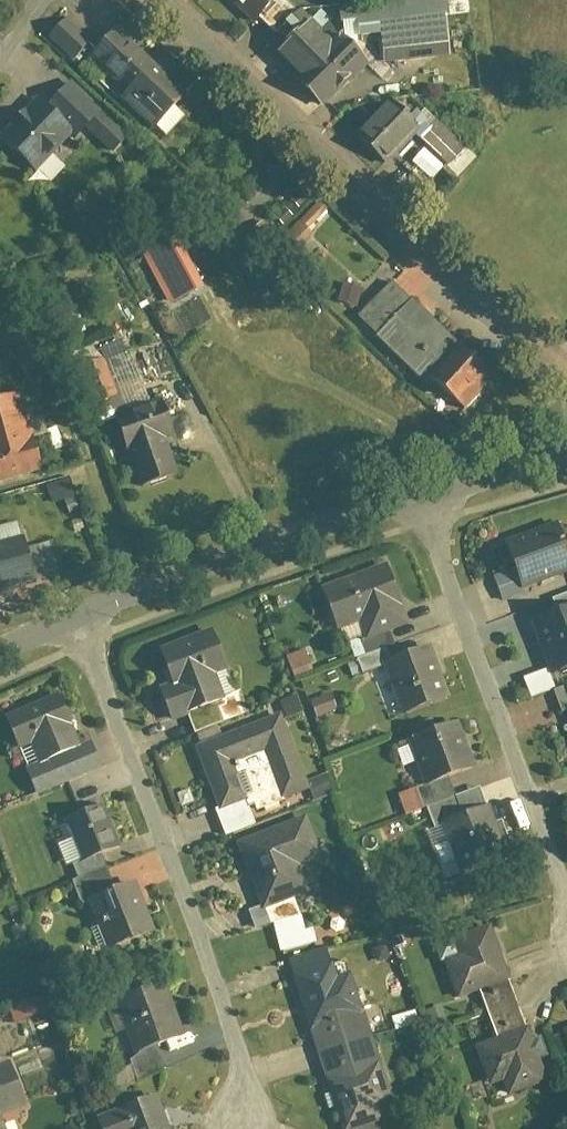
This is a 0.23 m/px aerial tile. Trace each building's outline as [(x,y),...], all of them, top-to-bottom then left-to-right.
[(246,28),(271,0),(215,0),(246,28)] [(446,53),(439,0),(334,0),(330,0),(336,41),(357,38),(361,64),(446,53)] [(347,60),(301,16),(261,58),(307,102),(347,60)] [(72,62),(89,44),(63,19),(45,37),(72,62)] [(189,100),(108,24),(79,55),(107,82),(100,89),(153,138),(189,100)] [(0,123),(0,142),(32,178),(72,142),(30,96),(0,123)] [(379,172),(419,130),(384,97),(344,138),(379,172)] [(313,235),(308,230),(325,213),(306,194),(273,227),(266,219),(250,235),(281,267),(313,235)] [(174,236),(140,253),(166,306),(200,290),(174,236)] [(440,415),(479,374),(372,273),(333,314),(440,415)] [(42,472),(22,397),(0,403),(0,483),(42,472)] [(117,441),(133,488),(183,471),(167,424),(117,441)] [(498,542),(514,591),(566,574),(566,564),(553,523),(498,542)] [(17,538),(0,544),(0,595),(32,585),(17,538)] [(384,565),(313,590),(328,634),(356,624),(362,644),(406,629),(384,565)] [(527,617),(546,678),(566,672),(566,604),(527,617)] [(206,633),(152,653),(163,684),(153,688),(167,726),(223,706),(213,680),(222,676),(206,633)] [(427,648),(379,665),(397,714),(444,698),(427,648)] [(291,677),(312,673),(308,652),(287,656),(291,677)] [(0,716),(0,724),(12,755),(27,749),(34,768),(76,751),(53,695),(0,716)] [(316,719),(335,710),(329,698),(310,706),(316,719)] [(282,714),(190,749),(213,810),(237,801),(224,767),(258,754),(278,807),(312,795),(282,714)] [(457,724),(403,741),(419,790),(473,772),(457,724)] [(99,802),(59,818),(77,866),(118,851),(99,802)] [(491,810),(442,825),(457,878),(507,863),(491,810)] [(305,821),(235,845),(257,909),(308,891),(300,869),(319,862),(305,821)] [(132,883),(82,901),(101,954),(151,937),(132,883)] [(490,923),(452,935),(460,962),(444,966),(455,1000),(509,984),(490,923)] [(329,961),(287,974),(311,1051),(367,1034),(348,975),(335,979),(329,961)] [(161,984),(111,1004),(132,1056),(182,1035),(161,984)] [(542,1084),(525,1031),(476,1046),(489,1088),(503,1083),(507,1095),(542,1084)] [(559,1035),(566,1060),(566,1032),(559,1035)] [(311,1051),(332,1128),(354,1128),(380,1122),(375,1105),(389,1101),(367,1034),(311,1051)] [(27,1108),(9,1062),(0,1065),(0,1118),(27,1108)] [(92,1119),(96,1128),(168,1128),(153,1093),(92,1119)]
